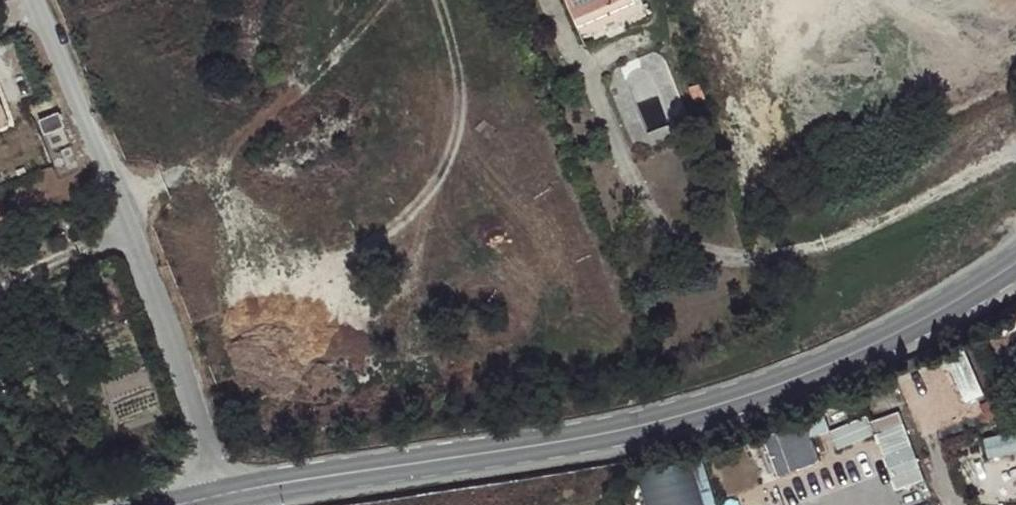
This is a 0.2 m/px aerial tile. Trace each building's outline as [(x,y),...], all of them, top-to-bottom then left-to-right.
[(573,22),(624,0),(563,0),(573,22)] [(642,1),(647,12),(654,10),(651,0),(645,0),(642,1)] [(52,109),(33,117),(38,130),(58,122),(52,109)] [(966,344),(947,353),(970,401),(989,392),(966,344)] [(903,408),(873,419),(898,488),(928,477),(903,408)] [(841,445),(875,433),(869,414),(834,427),(841,445)] [(767,432),(780,474),(823,460),(810,419),(767,432)] [(1015,450),(1015,428),(988,431),(990,452),(1015,450)] [(705,454),(640,472),(649,504),(720,504),(705,454)]
